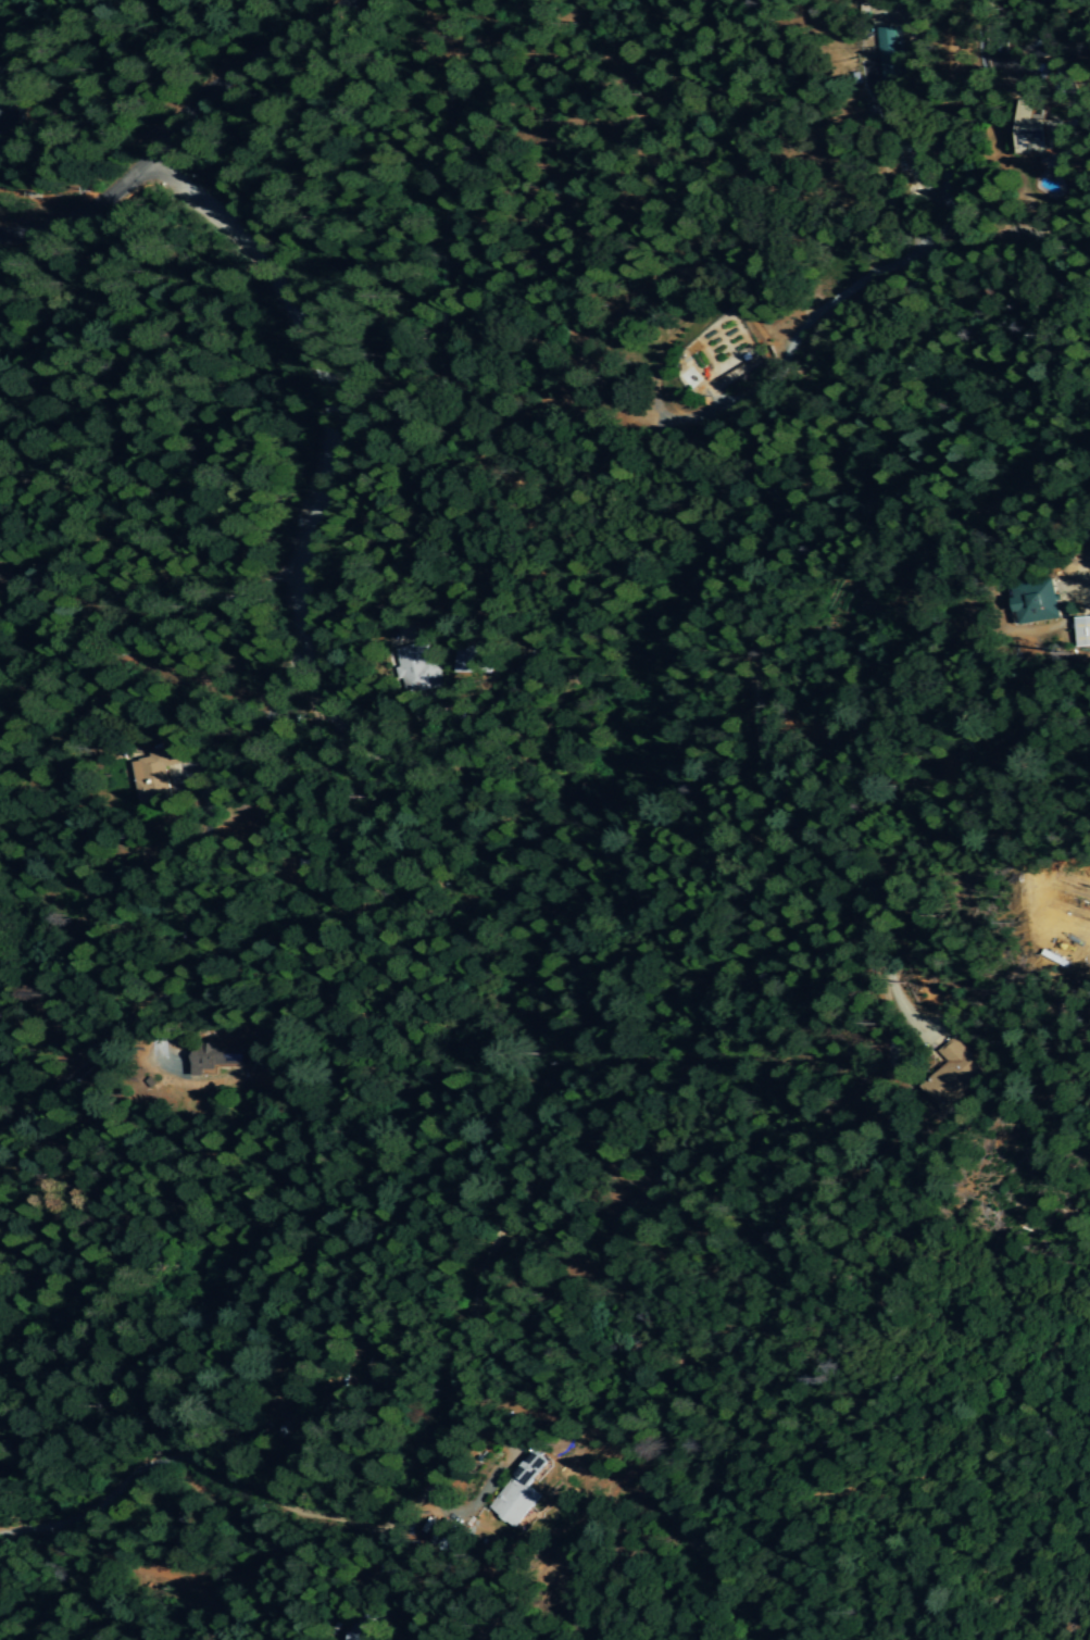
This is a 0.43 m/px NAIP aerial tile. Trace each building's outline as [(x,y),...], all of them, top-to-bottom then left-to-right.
[(1014,595),(1017,623),(1059,620),(1056,592),(1014,595)] [(432,660),(426,641),(399,650),(404,666),(403,666),(413,697),(448,685),(439,658),(432,660)] [(144,806),(172,796),(165,778),(184,771),(173,742),(147,751),(149,756),(129,763),(144,806)] [(985,1075),(953,1040),(938,1053),(945,1061),(940,1066),(942,1069),(925,1085),(947,1109),(985,1075)] [(217,1065),(220,1065),(218,1050),(191,1053),(194,1077),(218,1075),(217,1065)] [(540,1495),(529,1488),(546,1462),(529,1450),(488,1510),(517,1529),(540,1495)]
